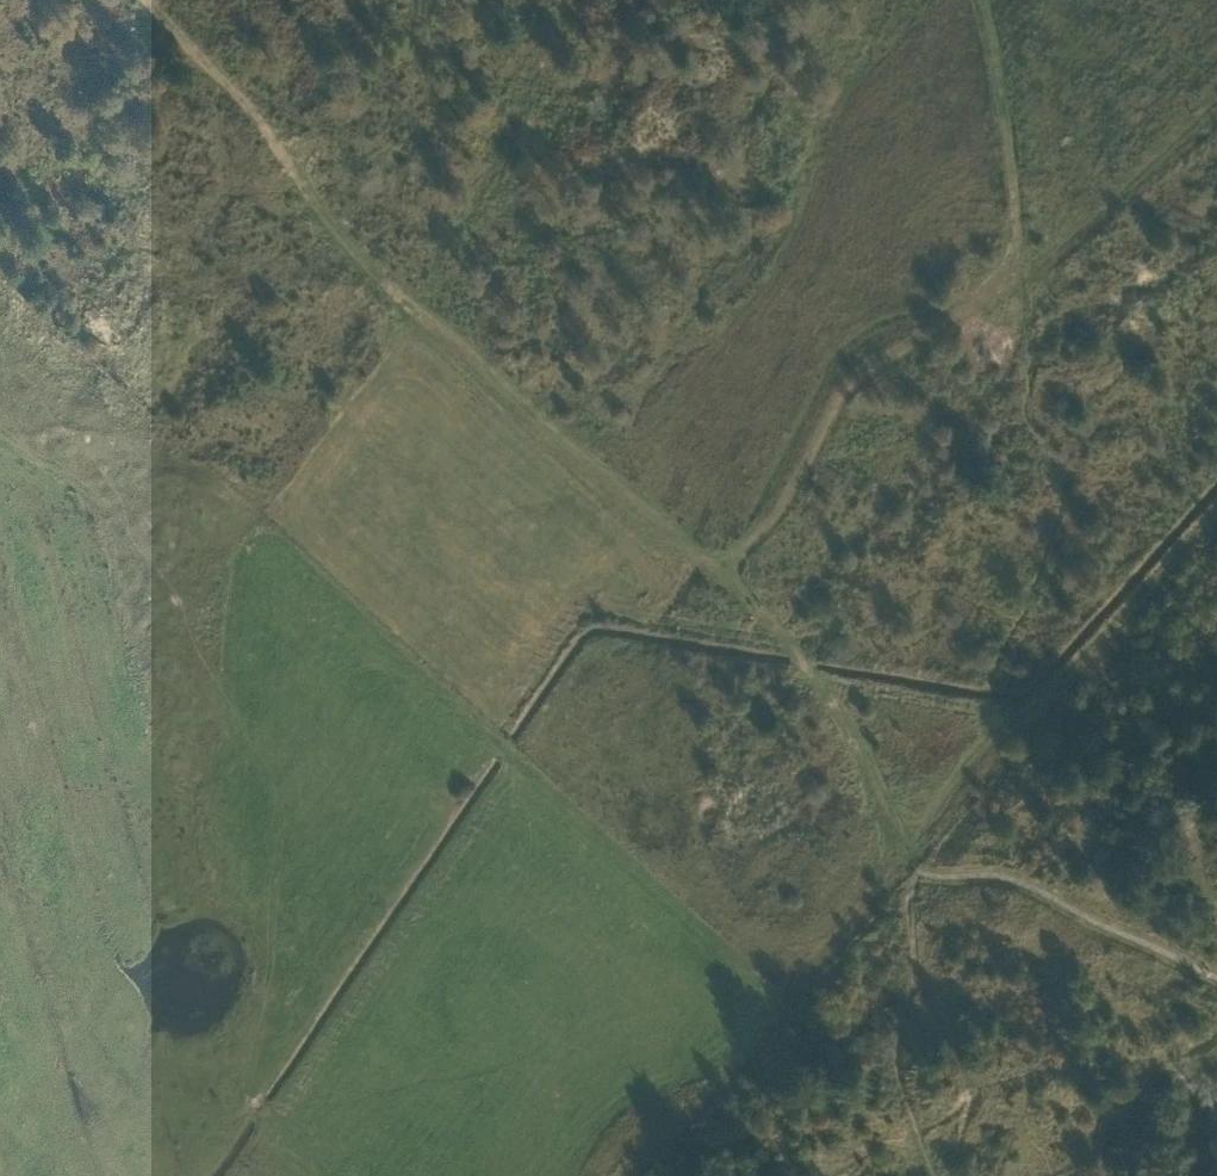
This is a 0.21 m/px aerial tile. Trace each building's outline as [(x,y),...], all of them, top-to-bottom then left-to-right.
[(1206,1112),(1216,1133),(1209,1136),(1216,1151),(1216,1106),(1206,1112)]
